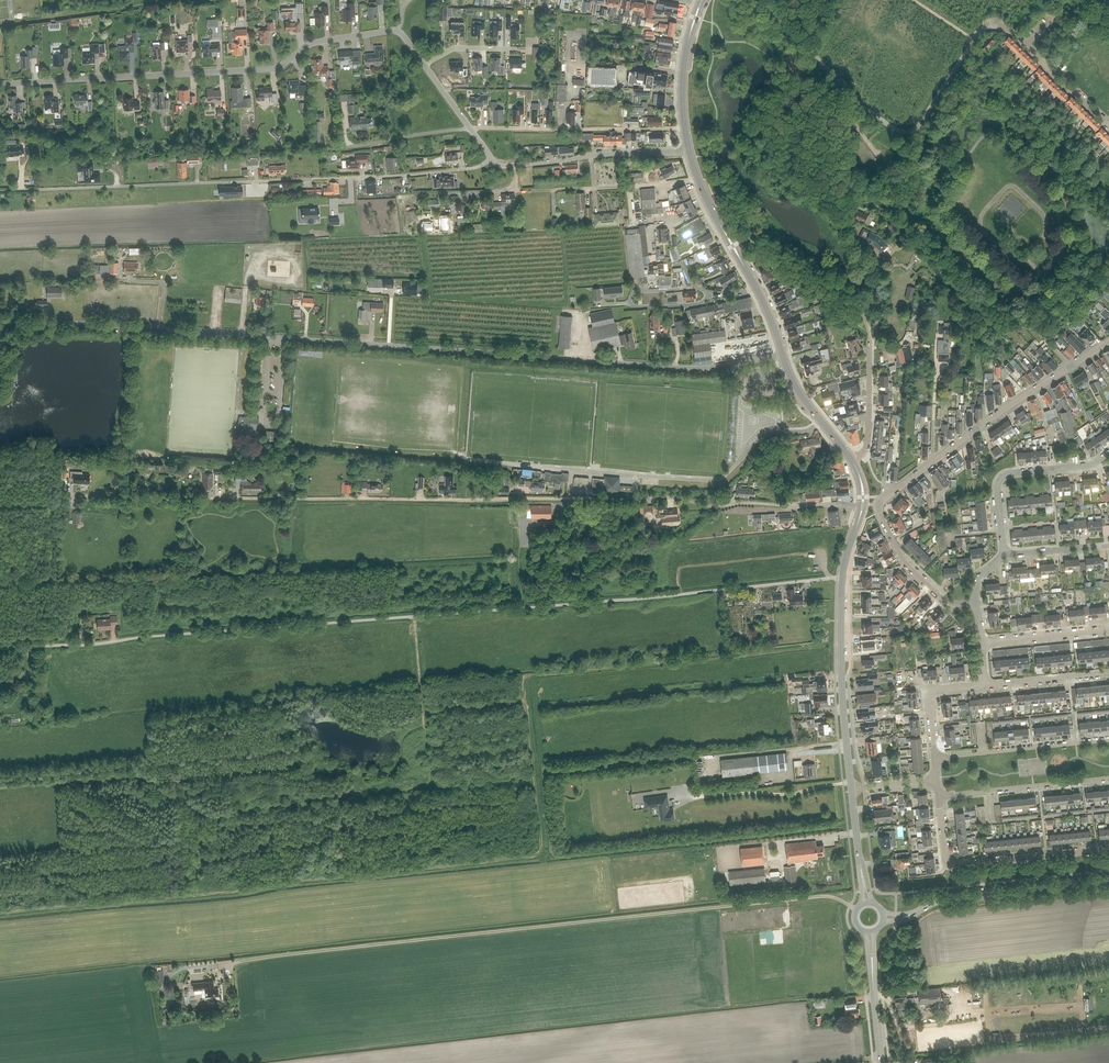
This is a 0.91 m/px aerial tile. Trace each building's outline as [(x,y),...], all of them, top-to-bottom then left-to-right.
[(596,8),(598,9),(599,4),(604,5),(604,0),(598,0),(597,4),(596,8)] [(613,13),(615,13),(616,8),(620,8),(621,0),(615,0),(613,13)] [(624,16),(629,17),(630,10),(629,10),(631,1),(626,0),(624,0),(623,9),(626,9),(625,13),(624,13),(623,16),(624,16)] [(658,1),(656,13),(664,15),(664,14),(678,16),(679,4),(658,1)] [(297,21),(297,14),(303,13),(302,2),(295,3),(295,7),(281,8),(281,14),(289,14),(289,22),(285,22),(286,31),(293,31),(293,32),(301,31),(300,21),(297,21)] [(347,10),(342,10),(343,21),(346,21),(351,21),(351,17),(351,14),(355,14),(354,4),(346,4),(347,10)] [(647,4),(645,17),(647,18),(650,18),(652,18),(654,5),(647,4)] [(319,13),(315,13),(315,18),(315,25),(325,25),(324,14),(328,14),(328,6),(319,7),(319,13)] [(377,10),(378,10),(377,6),(368,7),(369,18),(377,17),(377,10)] [(506,24),(506,28),(511,29),(511,38),(519,38),(520,28),(514,27),(514,25),(513,24),(511,24),(511,17),(506,17),(506,24)] [(646,18),(645,26),(653,27),(655,19),(646,18)] [(451,28),(451,33),(460,34),(465,34),(465,28),(464,28),(464,20),(451,20),(451,28)] [(484,29),(484,22),(473,21),(473,25),(473,31),(472,30),(471,35),(476,35),(476,36),(480,36),(480,29),(484,29)] [(502,30),(502,21),(497,21),(497,25),(490,25),(490,36),(498,37),(498,30),(502,30)] [(260,34),(260,44),(269,43),(269,38),(269,31),(274,30),(273,22),(268,23),(268,28),(259,28),(259,31),(258,31),(259,35),(260,34)] [(674,36),(675,29),(659,27),(659,30),(665,31),(664,35),(668,35),(674,36)] [(242,47),(243,47),(243,40),(247,39),(247,30),(235,30),(236,40),(237,40),(237,42),(231,43),(232,46),(231,46),(231,55),(243,55),(242,47)] [(120,61),(129,61),(129,52),(130,51),(130,47),(134,47),(133,42),(137,42),(137,33),(133,33),(133,39),(126,40),(126,47),(125,47),(125,52),(119,52),(120,61)] [(188,52),(188,42),(192,42),(192,35),(187,36),(188,40),(176,41),(177,47),(176,47),(176,53),(182,53),(182,52),(188,52)] [(989,48),(995,41),(990,36),(983,43),(986,45),(983,49),(986,52),(990,49),(989,48)] [(657,37),(656,43),(659,43),(659,44),(673,46),(674,40),(660,38),(657,37)] [(1009,37),(999,47),(1001,49),(1003,46),(1006,43),(1008,46),(1014,41),(1011,38),(1010,38),(1009,37)] [(1004,54),(999,60),(1001,62),(1008,55),(1018,45),(1014,41),(1008,46),(1011,49),(1008,51),(1008,52),(1006,54),(1004,54)] [(161,50),(165,49),(164,43),(160,43),(160,46),(152,47),(153,60),(162,59),(161,50)] [(83,60),(82,61),(82,64),(90,64),(90,63),(95,63),(95,59),(95,53),(99,53),(99,44),(90,45),(90,48),(90,51),(82,51),(83,60)] [(204,57),(212,56),(212,52),(220,51),(220,44),(214,44),(214,45),(211,45),(211,44),(203,45),(203,52),(203,55),(203,56),(204,57)] [(658,48),(658,50),(672,52),(673,46),(659,44),(659,45),(658,48)] [(1018,45),(1008,55),(1009,57),(1012,55),(1015,52),(1017,54),(1022,49),(1018,45)] [(365,62),(383,61),(382,46),(375,46),(375,54),(365,54),(365,62)] [(53,61),(53,66),(64,65),(64,57),(68,57),(68,48),(60,49),(60,50),(60,54),(53,54),(53,61)] [(1021,58),(1026,53),(1022,49),(1017,54),(1014,57),(1012,59),(1013,61),(1016,59),(1019,56),(1021,58)] [(29,58),(33,58),(33,50),(26,50),(26,56),(21,56),(21,62),(20,62),(21,68),(30,67),(29,58)] [(348,51),(339,52),(340,61),(346,60),(349,60),(349,64),(353,64),(353,65),(357,65),(358,65),(358,64),(358,57),(353,57),(352,51),(348,51)] [(656,58),(670,61),(671,55),(657,52),(656,58)] [(1020,63),(1018,65),(1020,67),(1030,57),(1026,53),(1021,58),(1023,60),(1020,63)] [(987,54),(973,69),(975,71),(982,63),(983,65),(990,57),(987,54)] [(1029,66),(1035,61),(1034,60),(1030,57),(1020,67),(1021,69),(1024,66),(1027,64),(1029,66)] [(483,78),(488,77),(487,66),(483,67),(482,58),(474,59),(475,71),(483,70),(483,78)] [(501,58),(491,58),(491,71),(498,71),(497,75),(504,75),(504,66),(500,66),(501,58)] [(669,67),(670,61),(656,58),(655,65),(669,67)] [(964,69),(968,71),(974,61),(971,58),(964,69)] [(321,59),(312,60),(313,73),(320,73),(320,76),(323,75),(325,75),(328,75),(328,71),(328,66),(322,67),(321,59)] [(522,59),(510,59),(510,64),(507,64),(506,71),(513,71),(513,67),(522,68),(522,59)] [(463,76),(467,76),(467,69),(463,69),(463,61),(451,62),(451,71),(455,71),(459,71),(463,71),(463,76)] [(1029,72),(1027,74),(1029,76),(1039,65),(1037,64),(1037,63),(1035,61),(1029,66),(1032,69),(1029,71),(1029,72)] [(617,88),(618,68),(588,66),(587,82),(591,86),(617,88)] [(1038,77),(1044,72),(1041,69),(1039,68),(1031,76),(1033,78),(1036,75),(1038,77)] [(629,72),(628,84),(639,84),(644,85),(651,86),(652,86),(652,85),(653,79),(654,74),(639,72),(629,72)] [(1038,83),(1036,85),(1038,87),(1048,76),(1044,73),(1044,72),(1038,77),(1041,80),(1038,83)] [(1048,76),(1038,87),(1039,88),(1042,86),(1045,83),(1047,85),(1052,80),(1048,76)] [(652,86),(660,87),(660,86),(666,87),(667,80),(653,79),(652,85),(652,86)] [(287,92),(290,92),(290,94),(292,94),(295,94),(295,96),(307,95),(306,83),(301,84),(301,82),(299,82),(298,80),(289,80),(289,84),(287,84),(287,92)] [(1044,88),(1042,91),(1043,92),(1046,90),(1049,87),(1051,89),(1056,84),(1052,80),(1047,85),(1044,88)] [(557,84),(556,101),(567,101),(567,85),(565,85),(562,84),(558,84),(557,84)] [(635,89),(635,94),(650,95),(651,86),(644,85),(639,84),(639,89),(635,89)] [(1050,94),(1048,97),(1050,98),(1060,88),(1056,84),(1051,89),(1053,91),(1050,94)] [(243,101),(243,92),(241,92),(241,87),(232,88),(232,102),(243,101)] [(260,92),(257,92),(257,101),(264,100),(264,97),(270,97),(270,103),(277,102),(277,93),(272,94),(272,87),(266,87),(266,88),(259,89),(260,92)] [(1060,88),(1050,98),(1051,100),(1054,98),(1057,95),(1059,97),(1065,92),(1064,91),(1064,92),(1060,88)] [(213,89),(207,89),(208,101),(215,101),(216,103),(221,103),(220,91),(213,92),(213,89)] [(195,96),(189,96),(189,90),(177,90),(178,101),(189,100),(189,103),(196,103),(195,96)] [(164,99),(163,92),(155,92),(155,100),(155,104),(155,109),(164,108),(169,108),(168,100),(164,101),(164,99)] [(1055,110),(1059,107),(1069,96),(1067,95),(1065,92),(1059,97),(1062,100),(1059,103),(1057,105),(1053,109),(1055,110)] [(79,95),(79,94),(74,95),(74,100),(76,100),(76,106),(87,105),(88,111),(92,111),(92,102),(87,102),(87,97),(85,97),(85,95),(79,95)] [(354,94),(347,95),(348,105),(346,105),(346,110),(349,109),(349,113),(355,113),(354,94)] [(17,95),(8,96),(8,102),(9,102),(9,108),(14,108),(14,112),(22,111),(22,108),(22,102),(17,103),(17,95)] [(483,105),(488,105),(488,95),(480,95),(480,97),(471,97),(471,106),(479,106),(479,107),(483,107),(483,105)] [(657,105),(657,106),(664,106),(664,105),(665,95),(657,95),(657,98),(657,105)] [(46,102),(44,102),(45,108),(52,108),(52,112),(59,112),(58,104),(54,104),(54,100),(54,96),(45,96),(46,102)] [(1071,97),(1059,109),(1062,112),(1066,107),(1065,106),(1068,104),(1071,106),(1076,101),(1073,98),(1071,97)] [(124,110),(140,109),(139,101),(132,101),(132,99),(124,99),(124,110)] [(1071,112),(1068,114),(1070,116),(1080,105),(1076,101),(1077,101),(1076,101),(1071,106),(1073,109),(1071,112)] [(498,102),(491,102),(491,110),(495,110),(495,121),(503,121),(503,114),(504,114),(504,110),(498,110),(498,102)] [(1080,105),(1070,116),(1072,117),(1074,115),(1077,112),(1079,114),(1084,109),(1080,105)] [(517,110),(513,110),(513,121),(520,121),(520,114),(524,114),(524,106),(517,106),(517,110)] [(1076,117),(1074,120),(1076,121),(1078,119),(1081,116),(1083,118),(1088,113),(1084,109),(1079,114),(1076,117)] [(575,123),(575,112),(567,112),(567,123),(575,123)] [(1083,123),(1080,126),(1082,127),(1092,117),(1088,113),(1083,118),(1085,120),(1083,123)] [(366,127),(372,127),(372,118),(365,118),(365,116),(349,118),(350,130),(366,129),(366,127)] [(1092,117),(1082,127),(1084,129),(1086,126),(1086,127),(1089,124),(1092,126),(1097,121),(1096,120),(1092,117)] [(1091,132),(1089,134),(1091,136),(1101,125),(1099,124),(1100,123),(1097,121),(1092,126),(1094,129),(1091,132)] [(1101,128),(1091,138),(1093,140),(1095,138),(1098,135),(1101,137),(1106,132),(1103,129),(1101,128)] [(280,135),(274,130),(270,134),(276,139),(280,135)] [(1108,138),(1108,135),(1106,133),(1107,132),(1106,132),(1101,137),(1103,140),(1101,143),(1098,145),(1100,147),(1108,138)] [(589,133),(589,139),(604,140),(604,145),(610,145),(610,135),(604,135),(592,135),(592,133),(589,133)] [(647,142),(650,142),(663,142),(663,133),(646,133),(647,142)] [(616,135),(616,145),(627,144),(627,141),(625,141),(625,139),(622,140),(622,135),(616,135)] [(1100,147),(1102,149),(1104,146),(1107,143),(1108,145),(1108,138),(1100,147)] [(22,153),(24,153),(24,148),(22,148),(22,146),(5,147),(6,157),(19,156),(19,155),(22,155),(22,153)] [(549,149),(545,149),(545,155),(549,155),(558,154),(560,154),(560,156),(575,155),(574,148),(568,149),(568,147),(560,148),(549,149)] [(446,164),(459,163),(457,152),(445,154),(446,164)] [(356,159),(346,160),(346,161),(346,163),(347,168),(347,169),(354,168),(354,169),(359,169),(359,163),(363,163),(367,162),(367,157),(367,155),(363,155),(356,155),(356,159)] [(387,170),(397,169),(396,158),(386,158),(387,170)] [(259,167),(258,159),(247,160),(247,168),(259,167)] [(86,174),(86,181),(99,181),(99,174),(92,174),(92,170),(92,163),(79,164),(79,170),(86,170),(86,174)] [(177,163),(177,176),(177,178),(185,178),(185,176),(187,176),(186,163),(177,163)] [(284,172),(286,172),(286,165),(268,166),(269,176),(281,175),(281,174),(284,174),(284,172)] [(577,170),(578,170),(578,166),(576,166),(576,165),(566,165),(567,170),(563,170),(563,174),(577,173),(577,170)] [(670,175),(675,172),(672,166),(667,169),(666,168),(660,170),(663,176),(660,177),(660,180),(665,179),(670,176),(670,175)] [(627,182),(644,181),(644,173),(627,173),(627,182)] [(445,178),(445,177),(441,177),(441,179),(434,179),(435,188),(441,187),(441,188),(454,186),(454,187),(457,187),(458,186),(457,183),(456,182),(454,182),(454,177),(445,178)] [(366,193),(376,193),(376,181),(366,181),(366,193)] [(327,188),(324,188),(324,195),(331,195),(331,194),(339,193),(338,184),(336,184),(336,183),(331,183),(331,184),(330,184),(330,186),(329,186),(327,186),(327,188)] [(690,199),(689,197),(690,196),(685,185),(673,189),(678,201),(679,201),(680,204),(690,199)] [(233,188),(222,188),(222,196),(242,196),(241,187),(237,188),(237,187),(233,187),(233,188)] [(646,209),(657,208),(656,204),(655,188),(641,190),(643,209),(646,209)] [(585,210),(584,208),(584,204),(585,204),(584,194),(583,194),(583,193),(576,193),(577,204),(577,210),(585,210)] [(509,202),(513,202),(515,202),(515,196),(513,196),(513,194),(502,194),(503,202),(509,202)] [(686,219),(697,213),(690,199),(680,204),(679,204),(686,219)] [(437,206),(439,206),(439,201),(437,201),(437,200),(427,200),(427,208),(437,208),(437,206)] [(487,203),(484,201),(482,208),(489,210),(491,206),(487,205),(487,203)] [(310,207),(301,207),(302,219),(316,219),(319,219),(318,214),(318,207),(310,207)] [(657,208),(646,209),(647,217),(652,216),(652,219),(664,218),(663,207),(657,208)] [(868,215),(858,211),(855,218),(869,224),(872,217),(871,216),(873,214),(869,213),(868,215)] [(596,228),(595,226),(619,224),(618,212),(594,214),(595,224),(592,224),(592,228),(596,228)] [(426,224),(425,224),(426,231),(435,231),(435,227),(443,227),(443,230),(450,230),(450,217),(443,217),(443,219),(432,220),(432,224),(426,224)] [(706,229),(699,217),(676,230),(683,242),(706,229)] [(473,224),(473,233),(482,233),(482,224),(473,224)] [(667,243),(667,240),(670,240),(670,233),(668,233),(667,228),(657,229),(658,241),(662,241),(662,243),(667,243)] [(881,252),(888,245),(879,237),(870,232),(870,233),(864,229),(860,235),(866,239),(866,240),(869,241),(868,242),(871,244),(871,243),(874,244),(881,252)] [(713,240),(709,233),(702,237),(701,234),(692,238),(695,244),(699,242),(700,245),(704,243),(706,247),(710,245),(709,243),(713,240)] [(720,252),(717,246),(710,250),(707,252),(706,249),(697,253),(700,259),(707,255),(709,258),(714,256),(713,255),(720,252)] [(710,273),(727,264),(725,259),(717,263),(717,264),(714,265),(713,263),(706,267),(710,273)] [(123,272),(138,272),(138,263),(124,262),(123,272)] [(118,273),(118,263),(110,263),(110,266),(94,265),(94,273),(118,273)] [(656,273),(665,272),(664,264),(649,265),(650,273),(656,272),(656,273)] [(727,264),(710,273),(711,276),(721,271),(723,274),(730,269),(727,264)] [(763,276),(772,271),(771,269),(770,269),(768,266),(760,270),(763,276)] [(767,282),(775,278),(773,274),(774,274),(772,271),(763,276),(767,282)] [(737,277),(734,272),(727,277),(725,275),(715,279),(717,283),(720,282),(724,288),(729,285),(727,284),(737,277)] [(659,279),(659,288),(672,288),(671,278),(665,278),(665,275),(659,275),(658,274),(647,274),(647,277),(647,279),(656,279),(659,279)] [(784,284),(787,283),(784,278),(781,279),(782,281),(778,283),(777,283),(769,287),(773,294),(781,290),(779,287),(784,284)] [(393,280),(383,279),(383,287),(393,288),(393,280)] [(411,288),(409,283),(406,283),(405,283),(404,283),(404,284),(403,285),(403,288),(404,289),(404,293),(412,294),(411,295),(417,295),(417,284),(411,288)] [(623,296),(622,286),(604,288),(605,298),(623,296)] [(916,288),(908,286),(905,299),(913,301),(916,288)] [(47,287),(47,297),(62,297),(62,289),(60,289),(60,287),(47,287)] [(224,302),(241,304),(242,290),(226,288),(224,302)] [(260,291),(260,292),(266,293),(266,298),(270,299),(271,291),(260,290),(260,291)] [(784,294),(775,298),(778,305),(787,301),(792,299),(791,296),(794,295),(791,290),(788,291),(789,292),(784,294)] [(259,296),(260,292),(260,291),(256,291),(255,296),(256,296),(256,305),(263,305),(263,297),(259,296)] [(684,300),(694,300),(694,298),(696,298),(696,291),(684,292),(684,300)] [(314,305),(314,300),(313,300),(313,298),(302,298),(303,293),(298,292),(298,294),(293,294),(293,305),(299,305),(299,299),(302,299),(302,306),(312,307),(312,305),(314,305)] [(723,303),(725,313),(753,307),(751,297),(723,303)] [(800,299),(797,300),(792,302),(793,304),(788,306),(779,309),(782,316),(791,313),(790,310),(799,306),(803,305),(800,299)] [(1099,302),(1095,305),(1101,311),(1103,310),(1105,308),(1099,302)] [(371,310),(371,311),(383,312),(383,303),(371,303),(371,304),(366,303),(366,310),(371,310)] [(709,319),(708,316),(706,306),(701,307),(703,317),(705,317),(706,320),(709,319)] [(697,318),(698,318),(696,308),(690,310),(686,311),(688,317),(691,317),(692,319),(694,319),(695,322),(698,322),(697,318)] [(1108,332),(1108,318),(1108,317),(1108,311),(1105,308),(1103,310),(1101,311),(1100,313),(1106,320),(1101,325),(1103,326),(1108,332)] [(593,327),(589,327),(594,351),(621,345),(621,344),(627,343),(628,349),(635,347),(633,337),(632,333),(619,335),(616,322),(615,322),(612,309),(590,314),(593,327)] [(751,313),(741,315),(744,330),(754,328),(751,313)] [(659,329),(658,317),(656,317),(656,315),(651,315),(651,317),(650,317),(650,330),(659,329)] [(570,348),(572,317),(562,316),(559,347),(570,348)] [(794,322),(801,319),(800,316),(784,321),(787,328),(795,325),(794,322)] [(677,334),(685,333),(683,321),(675,322),(676,328),(672,328),(673,337),(677,336),(677,334)] [(950,338),(950,336),(950,323),(944,322),(944,326),(940,326),(939,333),(944,333),(944,340),(941,340),(941,342),(937,342),(937,354),(937,361),(949,361),(950,337),(950,338)] [(803,327),(803,325),(796,327),(797,329),(793,330),(793,331),(788,332),(790,339),(794,338),(795,338),(799,336),(798,333),(805,331),(803,327)] [(1089,345),(1095,339),(1085,329),(1082,333),(1083,334),(1080,337),(1089,345)] [(695,365),(712,362),(711,356),(712,356),(710,343),(726,341),(725,330),(692,334),(693,345),(695,358),(694,358),(695,365)] [(1080,353),(1086,347),(1071,333),(1068,336),(1066,333),(1062,337),(1065,339),(1070,344),(1080,353)] [(805,337),(805,340),(804,341),(791,344),(793,351),(797,350),(797,351),(802,350),(801,345),(810,343),(810,340),(809,340),(808,337),(805,337)] [(1060,337),(1056,341),(1063,348),(1065,346),(1066,347),(1068,345),(1060,337)] [(857,351),(860,350),(859,345),(858,345),(856,339),(847,341),(849,350),(847,351),(849,357),(858,355),(857,351)] [(906,361),(913,358),(909,343),(904,345),(905,347),(902,347),(906,361)] [(1075,352),(1069,346),(1064,351),(1063,349),(1061,352),(1068,359),(1070,357),(1071,358),(1074,355),(1073,354),(1075,352)] [(829,347),(820,349),(822,359),(811,362),(811,361),(804,363),(807,374),(814,372),(819,370),(818,364),(831,360),(829,347)] [(897,359),(897,360),(895,361),(897,367),(906,365),(905,361),(901,347),(897,349),(897,350),(896,351),(897,355),(896,355),(897,359)] [(1036,351),(1037,353),(1040,356),(1045,352),(1040,347),(1036,351)] [(1045,353),(1042,356),(1047,362),(1046,362),(1053,370),(1055,368),(1056,368),(1057,366),(1058,365),(1054,361),(1054,360),(1052,358),(1051,358),(1050,359),(1045,353)] [(1103,355),(1103,356),(1101,355),(1100,356),(1100,357),(1100,358),(1103,363),(1102,364),(1105,368),(1106,367),(1108,371),(1108,365),(1103,355)] [(1046,374),(1051,370),(1043,361),(1044,360),(1040,356),(1037,359),(1041,363),(1038,365),(1046,374)] [(1044,374),(1036,366),(1034,367),(1027,359),(1027,360),(1025,358),(1023,359),(1024,360),(1040,377),(1044,374)] [(1106,377),(1108,376),(1098,358),(1098,359),(1097,359),(1095,359),(1095,360),(1094,361),(1098,367),(1097,367),(1100,371),(1102,370),(1106,377)] [(1036,381),(1040,377),(1024,360),(1021,363),(1025,367),(1027,366),(1028,367),(1027,367),(1030,371),(1028,373),(1036,381)] [(859,364),(852,366),(851,362),(842,365),(843,370),(847,369),(849,375),(861,372),(859,364)] [(1003,368),(1009,374),(1014,369),(1007,362),(1004,366),(1004,367),(1003,368)] [(1098,377),(1101,376),(1096,368),(1092,362),(1090,364),(1089,364),(1087,365),(1087,366),(1090,371),(1089,372),(1090,374),(1091,374),(1092,375),(1092,374),(1095,372),(1096,374),(1098,377)] [(1029,384),(1033,381),(1017,363),(1014,366),(1023,376),(1022,376),(1022,377),(1021,378),(1024,381),(1025,380),(1029,384)] [(1003,368),(1001,365),(1003,380),(1009,374),(1003,368)] [(1078,386),(1088,380),(1083,372),(1073,378),(1078,386)] [(892,390),(892,387),(892,383),(888,383),(888,376),(880,376),(880,386),(885,386),(885,390),(892,390)] [(853,384),(852,380),(838,383),(838,384),(840,391),(846,390),(847,389),(848,389),(847,390),(848,394),(851,395),(852,395),(852,396),(861,394),(859,387),(860,387),(859,382),(853,384)] [(1072,409),(1077,406),(1071,396),(1070,397),(1068,394),(1071,392),(1068,386),(1067,387),(1064,380),(1058,383),(1059,384),(1072,409)] [(1094,382),(1089,384),(1094,393),(1098,391),(1094,382)] [(1009,397),(1015,393),(1014,390),(1015,389),(1013,385),(1012,386),(1011,383),(1004,386),(1009,397)] [(824,401),(836,398),(835,393),(840,391),(838,384),(828,387),(829,391),(822,393),(824,401)] [(1057,399),(1061,397),(1063,395),(1064,395),(1059,384),(1052,388),(1057,399)] [(892,390),(885,390),(885,394),(880,394),(880,405),(888,405),(888,398),(892,398),(892,395),(896,395),(896,387),(892,387),(892,390)] [(995,404),(1002,403),(1001,397),(1002,397),(1001,388),(1000,388),(993,389),(995,404)] [(1052,401),(1046,392),(1040,396),(1046,405),(1047,404),(1049,406),(1050,407),(1052,405),(1051,404),(1053,403),(1052,401)] [(987,410),(995,409),(994,402),(993,394),(986,395),(987,410)] [(1062,399),(1060,400),(1064,411),(1069,409),(1064,398),(1063,396),(1063,395),(1061,397),(1062,399)] [(1027,401),(1030,410),(1031,413),(1034,412),(1034,414),(1035,413),(1038,420),(1042,419),(1039,411),(1036,399),(1027,401)] [(847,415),(860,411),(858,403),(849,405),(849,404),(845,405),(846,413),(837,415),(838,419),(848,417),(847,415)] [(967,409),(967,410),(967,413),(966,413),(966,425),(973,425),(972,413),(972,410),(975,410),(975,404),(971,404),(971,409),(967,409)] [(915,413),(914,423),(919,423),(920,416),(921,416),(928,416),(927,420),(931,420),(932,405),(919,405),(919,414),(915,413)] [(1066,440),(1056,410),(1055,408),(1044,412),(1048,425),(1053,423),(1060,442),(1066,440)] [(1069,409),(1064,411),(1060,413),(1068,437),(1077,434),(1069,409)] [(1027,422),(1030,420),(1029,413),(1025,413),(1023,410),(1015,415),(1017,419),(1014,421),(1017,425),(1020,423),(1019,421),(1025,417),(1027,422)] [(897,419),(896,423),(901,424),(902,416),(893,415),(892,419),(897,419)] [(845,419),(846,425),(853,424),(852,416),(843,418),(844,420),(845,419)] [(258,424),(259,418),(247,417),(246,422),(244,422),(244,431),(256,432),(257,423),(258,424)] [(889,429),(889,426),(884,425),(884,420),(876,419),(876,428),(883,428),(889,429)] [(1008,429),(1012,427),(1007,420),(1001,425),(1005,431),(1008,434),(1010,432),(1008,429)] [(947,439),(948,424),(942,424),(942,431),(940,431),(939,439),(941,439),(940,444),(946,444),(946,439),(947,439)] [(1008,434),(1005,431),(1001,425),(995,429),(999,436),(1000,437),(1003,434),(1005,436),(1008,434)] [(1102,432),(1103,431),(1100,427),(1098,429),(1101,433),(1097,435),(1096,436),(1101,444),(1107,440),(1102,432)] [(882,436),(883,428),(876,428),(875,436),(882,436)] [(1035,436),(1046,433),(1045,428),(1034,430),(1035,436)] [(849,431),(848,431),(850,443),(852,443),(853,445),(858,443),(858,441),(860,441),(857,429),(849,431)] [(1001,439),(999,436),(995,429),(988,434),(993,440),(996,438),(1000,443),(1003,442),(1001,439)] [(266,431),(265,445),(279,446),(280,432),(266,431)] [(1096,436),(1097,435),(1094,431),(1092,433),(1093,434),(1089,436),(1091,439),(1090,440),(1096,448),(1101,444),(1096,436)] [(1074,438),(1079,445),(1083,443),(1078,435),(1074,438)] [(1091,439),(1089,436),(1089,435),(1086,437),(1089,441),(1084,444),(1090,452),(1096,448),(1090,440),(1091,439)] [(732,436),(729,463),(735,464),(738,437),(732,436)] [(882,442),(882,436),(875,436),(874,444),(887,445),(887,442),(882,442)] [(820,446),(819,441),(818,441),(817,438),(801,441),(803,451),(810,450),(810,451),(817,450),(817,448),(819,448),(819,446),(820,446)] [(985,453),(988,452),(989,452),(988,445),(983,446),(983,444),(982,444),(980,438),(974,439),(976,450),(974,450),(976,458),(978,457),(977,452),(985,450),(985,453)] [(887,445),(874,444),(873,451),(873,452),(881,452),(886,453),(886,451),(881,451),(882,445),(887,445)] [(1018,462),(1047,459),(1046,456),(1050,456),(1050,449),(1047,450),(1046,444),(1042,445),(1043,450),(1040,450),(1039,445),(1037,445),(1037,451),(1036,451),(1033,451),(1032,446),(1030,446),(1030,451),(1026,452),(1025,447),(1023,447),(1023,452),(1017,453),(1018,462)] [(965,460),(966,468),(971,468),(970,461),(974,460),(973,447),(966,448),(968,460),(965,460)] [(997,447),(990,451),(994,457),(997,455),(999,457),(1001,456),(1003,455),(997,447)] [(962,462),(963,461),(957,453),(953,456),(947,460),(951,465),(950,465),(952,468),(953,468),(955,471),(963,466),(962,462)] [(844,467),(842,461),(833,464),(831,464),(831,462),(826,463),(828,471),(831,470),(831,467),(833,467),(834,469),(844,467)] [(946,478),(949,476),(948,475),(947,473),(949,472),(947,470),(942,464),(938,467),(946,478)] [(890,480),(895,481),(897,481),(898,466),(891,466),(891,471),(890,471),(890,476),(891,476),(890,480)] [(844,467),(834,469),(836,475),(845,472),(844,467)] [(939,490),(948,484),(941,473),(940,473),(936,468),(929,473),(932,478),(931,479),(939,490)] [(513,473),(513,475),(524,476),(524,477),(530,477),(541,478),(542,472),(513,469),(513,473)] [(89,485),(90,474),(89,474),(89,475),(82,474),(82,472),(71,472),(70,480),(70,479),(74,480),(74,485),(74,483),(89,484),(89,485)] [(551,473),(545,472),(544,480),(550,480),(568,481),(569,474),(562,473),(562,474),(551,473)] [(205,487),(205,489),(210,489),(210,487),(212,488),(212,473),(203,473),(203,487),(205,487)] [(248,493),(255,493),(255,492),(259,492),(259,491),(261,491),(261,485),(260,485),(260,483),(255,483),(254,484),(250,484),(247,480),(246,480),(246,473),(236,473),(235,482),(240,482),(242,484),(242,493),(248,493)] [(457,493),(457,486),(453,486),(454,476),(445,476),(445,484),(440,484),(440,493),(444,493),(444,495),(449,495),(449,493),(450,493),(457,493)] [(574,478),(574,485),(580,486),(580,484),(588,485),(589,478),(575,477),(575,478),(574,478)] [(593,478),(592,494),(600,494),(600,490),(604,490),(604,491),(619,491),(619,477),(605,477),(605,479),(593,478)] [(931,485),(924,477),(918,482),(926,492),(930,490),(928,487),(931,485)] [(1098,486),(1098,488),(1102,488),(1101,480),(1098,481),(1097,477),(1090,478),(1091,487),(1089,487),(1090,493),(1093,492),(1092,487),(1098,486)] [(1085,488),(1089,487),(1091,487),(1090,478),(1083,479),(1083,482),(1080,482),(1080,490),(1083,490),(1083,493),(1086,493),(1085,488)] [(1064,490),(1070,489),(1070,491),(1074,491),(1073,483),(1070,483),(1069,480),(1062,481),(1063,490),(1062,490),(1062,496),(1065,495),(1064,490)] [(1057,491),(1062,490),(1063,490),(1062,481),(1055,482),(1055,484),(1056,491),(1055,491),(1055,496),(1058,496),(1057,491)] [(368,482),(363,482),(357,482),(357,489),(363,489),(367,489),(367,493),(378,493),(381,493),(381,491),(382,491),(383,486),(381,486),(381,484),(368,483),(368,482)] [(543,490),(545,490),(545,485),(543,485),(544,483),(531,482),(530,491),(543,491),(543,490)] [(921,492),(923,491),(917,483),(912,486),(921,497),(923,495),(921,492)] [(925,502),(921,497),(912,486),(908,490),(914,498),(915,497),(917,500),(914,503),(918,508),(925,502)] [(749,495),(755,496),(755,491),(753,491),(753,489),(741,488),(741,487),(737,487),(737,497),(749,497),(749,495)] [(819,490),(819,487),(813,489),(813,491),(806,492),(798,496),(797,496),(792,499),(789,499),(789,502),(800,502),(800,501),(806,500),(807,501),(820,500),(820,501),(819,490)] [(837,496),(849,495),(849,488),(834,489),(819,490),(820,501),(820,497),(837,495),(837,496)] [(1047,494),(1044,495),(1045,506),(1052,505),(1051,496),(1047,496),(1047,494)] [(1041,497),(1037,497),(1038,507),(1045,506),(1044,495),(1041,495),(1041,497)] [(1026,498),(1022,498),(1023,508),(1031,508),(1029,496),(1026,496),(1026,498)] [(1033,496),(1029,496),(1031,508),(1038,507),(1037,497),(1033,497),(1033,496)] [(899,500),(897,503),(905,510),(909,505),(906,502),(907,499),(899,497),(899,500)] [(1012,500),(1008,500),(1009,510),(1016,509),(1015,497),(1012,498),(1012,500)] [(1018,497),(1015,497),(1016,509),(1023,508),(1022,498),(1018,499),(1018,497)] [(976,507),(971,507),(971,510),(976,509),(976,508),(985,507),(985,500),(975,501),(976,507)] [(895,505),(892,506),(894,513),(895,513),(898,512),(901,515),(905,510),(897,503),(895,505)] [(551,519),(552,506),(532,506),(527,506),(527,510),(532,510),(532,519),(551,519)] [(644,515),(653,514),(653,506),(644,507),(644,515)] [(977,514),(971,514),(972,517),(977,516),(977,515),(986,514),(985,507),(976,508),(976,509),(977,514)] [(657,520),(660,519),(661,526),(666,525),(666,526),(674,525),(678,524),(678,523),(680,523),(680,518),(678,518),(677,508),(674,508),(675,509),(668,510),(667,509),(664,509),(665,515),(657,516),(657,520)] [(831,523),(831,525),(840,524),(839,519),(840,519),(838,510),(829,511),(831,523)] [(80,524),(80,513),(73,512),(72,523),(80,524)] [(794,520),(793,515),(792,515),(791,513),(779,514),(779,523),(784,522),(784,524),(785,525),(786,526),(788,525),(788,524),(788,522),(789,522),(789,521),(792,521),(792,520),(794,520)] [(977,521),(972,521),(972,524),(977,523),(977,522),(987,521),(986,514),(977,515),(977,516),(977,521)] [(1094,520),(1095,530),(1103,529),(1102,526),(1106,525),(1105,517),(1101,518),(1101,520),(1095,520),(1095,515),(1092,515),(1092,516),(1093,521),(1094,520)] [(896,518),(895,517),(893,516),(889,522),(891,524),(893,527),(902,522),(899,516),(896,518)] [(1088,531),(1095,530),(1094,520),(1093,521),(1092,516),(1088,517),(1088,519),(1080,520),(1081,528),(1088,527),(1088,531)] [(1073,523),(1067,523),(1067,518),(1064,518),(1065,524),(1066,524),(1067,533),(1075,532),(1074,529),(1081,528),(1080,520),(1073,521),(1073,523)] [(1066,524),(1065,524),(1060,524),(1060,519),(1057,519),(1058,525),(1059,525),(1060,534),(1067,533),(1066,524)] [(978,528),(973,528),(973,529),(973,531),(978,530),(978,529),(987,528),(987,521),(977,522),(977,523),(978,528)] [(907,531),(905,528),(902,522),(893,527),(895,530),(894,533),(902,533),(907,531)] [(1044,529),(1040,529),(1041,539),(1048,538),(1047,526),(1044,527),(1044,529)] [(1050,526),(1047,526),(1048,538),(1056,537),(1055,527),(1050,528),(1050,526)] [(869,533),(868,534),(872,541),(874,544),(879,541),(878,538),(883,536),(879,527),(877,527),(873,529),(874,530),(869,533)] [(1030,530),(1026,530),(1027,540),(1034,539),(1033,528),(1029,528),(1030,530)] [(1036,528),(1033,528),(1034,539),(1041,539),(1040,529),(1036,529),(1036,528)] [(1015,532),(1011,532),(1012,542),(1019,541),(1018,529),(1015,530),(1015,532)] [(1021,529),(1018,529),(1019,541),(1027,540),(1026,530),(1022,531),(1021,529)] [(911,538),(904,545),(909,550),(916,543),(917,544),(920,540),(918,539),(915,542),(911,538)] [(878,550),(888,545),(885,540),(878,544),(880,548),(879,548),(878,547),(877,548),(878,550)] [(869,551),(872,545),(864,542),(861,547),(861,548),(869,551)] [(916,543),(909,550),(914,555),(921,548),(922,549),(925,545),(923,543),(920,547),(917,544),(916,543)] [(977,543),(975,543),(975,549),(976,548),(977,557),(985,557),(984,548),(978,548),(977,543)] [(970,544),(968,544),(969,549),(970,549),(970,556),(971,556),(971,558),(977,557),(976,548),(975,549),(971,549),(970,544)] [(883,554),(890,550),(888,545),(878,550),(877,550),(879,552),(880,551),(880,550),(881,550),(883,554)] [(867,556),(869,551),(861,548),(861,547),(859,553),(867,556)] [(921,548),(914,555),(919,560),(926,553),(927,554),(930,550),(928,548),(925,552),(922,549),(921,548)] [(891,551),(890,552),(880,558),(881,561),(885,559),(886,562),(895,557),(891,551)] [(964,552),(962,552),(962,558),(963,558),(964,567),(972,566),(971,558),(971,556),(971,557),(965,558),(964,552)] [(926,553),(919,560),(924,565),(930,558),(931,559),(935,555),(933,553),(930,557),(927,554),(926,553)] [(957,553),(955,553),(955,559),(956,559),(957,567),(957,568),(964,567),(963,558),(962,558),(958,558),(957,553)] [(1104,560),(1103,560),(1101,560),(1100,556),(1093,557),(1094,566),(1101,566),(1101,568),(1105,567),(1104,560)] [(1087,567),(1094,566),(1093,557),(1086,558),(1086,561),(1083,562),(1083,568),(1084,570),(1087,569),(1087,567)] [(869,563),(877,565),(876,560),(868,558),(867,561),(857,559),(856,566),(864,568),(865,564),(868,565),(869,563)] [(1066,569),(1073,569),(1072,559),(1065,560),(1065,564),(1061,564),(1062,572),(1066,571),(1066,569)] [(1083,568),(1083,562),(1080,562),(1079,559),(1072,559),(1073,569),(1080,568),(1080,570),(1084,570),(1083,568)] [(951,562),(948,562),(949,568),(950,567),(951,577),(958,576),(957,568),(957,567),(952,567),(951,562)] [(950,567),(949,568),(944,568),(944,563),(941,563),(942,569),(943,568),(944,577),(951,577),(950,567)] [(1047,564),(1048,574),(1055,573),(1055,575),(1059,575),(1058,567),(1055,567),(1055,563),(1047,564)] [(1049,577),(1048,574),(1047,564),(1040,565),(1041,568),(1034,569),(1035,577),(1042,576),(1042,578),(1049,577)] [(1035,577),(1034,569),(1027,570),(1027,566),(1020,567),(1021,576),(1028,576),(1028,578),(1035,577)] [(1014,577),(1021,576),(1020,567),(1012,568),(1013,571),(1009,572),(1010,579),(1014,579),(1014,577)] [(891,583),(893,585),(903,575),(899,570),(895,575),(893,576),(895,578),(895,579),(892,582),(891,583)] [(903,575),(893,585),(895,587),(896,588),(900,583),(901,584),(907,579),(903,575)] [(906,598),(916,587),(912,583),(906,589),(909,591),(904,596),(906,598)] [(986,594),(993,593),(993,584),(985,585),(986,594)] [(1003,587),(1000,587),(1000,584),(993,584),(993,593),(1000,592),(1000,595),(1004,595),(1003,587)] [(915,597),(920,592),(916,587),(906,598),(907,598),(909,600),(909,601),(912,598),(910,597),(913,595),(915,597)] [(794,589),(786,590),(787,599),(790,599),(791,605),(797,605),(798,606),(799,605),(800,604),(803,604),(803,599),(804,598),(804,597),(802,596),(802,595),(796,595),(795,594),(794,589)] [(917,613),(929,600),(926,597),(919,604),(920,605),(915,611),(917,613)] [(929,600),(917,613),(919,615),(924,610),(925,610),(932,603),(929,600)] [(1108,604),(1107,604),(1104,604),(1104,606),(1097,607),(1098,616),(1106,615),(1105,612),(1108,612),(1108,604)] [(1076,609),(1076,606),(1076,605),(1073,606),(1074,610),(1070,610),(1069,608),(1066,609),(1067,616),(1070,616),(1070,620),(1078,619),(1076,609)] [(1087,608),(1087,606),(1083,607),(1084,609),(1077,609),(1076,606),(1076,609),(1078,619),(1085,618),(1084,614),(1088,614),(1087,608)] [(1098,616),(1097,607),(1091,608),(1090,606),(1087,606),(1087,608),(1088,614),(1091,614),(1091,617),(1098,616)] [(997,607),(991,608),(991,611),(988,612),(989,619),(999,618),(998,611),(997,607)] [(932,617),(929,620),(931,622),(941,612),(938,609),(931,616),(932,617)] [(1053,614),(1053,624),(1061,623),(1060,619),(1064,619),(1063,611),(1059,612),(1059,614),(1057,614),(1053,614)] [(931,622),(933,625),(936,622),(937,623),(945,616),(941,612),(931,622)] [(1053,624),(1053,614),(1046,615),(1045,613),(1038,614),(1039,622),(1046,621),(1046,624),(1053,624)] [(1032,622),(1039,622),(1038,614),(1035,614),(1031,614),(1031,616),(1025,617),(1026,627),(1033,626),(1032,622)] [(98,630),(111,629),(111,625),(118,624),(117,616),(110,617),(110,619),(97,620),(98,630)] [(1018,627),(1026,627),(1025,617),(1017,618),(1011,619),(1011,626),(1018,625),(1018,627)] [(1002,628),(1001,625),(1000,625),(999,618),(989,619),(990,626),(993,626),(994,629),(1002,628)] [(953,647),(964,646),(963,637),(956,638),(956,630),(948,631),(949,635),(951,635),(952,643),(953,647)] [(874,641),(882,640),(881,636),(870,638),(871,641),(863,642),(864,650),(874,648),(874,641)] [(1079,663),(1086,662),(1085,652),(1078,653),(1079,663)] [(1065,664),(1072,663),(1071,654),(1064,654),(1065,664)] [(870,660),(863,660),(864,668),(874,667),(873,659),(883,658),(882,655),(870,656),(870,660)] [(1023,667),(1030,667),(1029,657),(1022,658),(1023,667)] [(1037,667),(1044,666),(1043,657),(1036,657),(1037,667)] [(995,670),(1002,670),(1001,660),(994,661),(995,670)] [(965,672),(969,671),(968,663),(963,664),(963,666),(958,666),(957,667),(958,676),(965,675),(965,672)] [(957,667),(958,666),(958,665),(958,664),(956,665),(956,667),(950,667),(950,665),(946,666),(947,674),(950,673),(951,677),(958,676),(957,667)] [(929,670),(930,679),(937,678),(937,675),(941,674),(940,666),(930,667),(930,668),(930,670),(929,670)] [(929,670),(930,670),(930,668),(930,667),(928,668),(928,670),(922,670),(922,668),(918,669),(919,677),(923,676),(923,680),(930,679),(929,670)] [(864,679),(857,680),(858,689),(867,688),(874,688),(873,681),(877,681),(877,673),(868,674),(869,678),(864,679)] [(809,687),(806,687),(807,691),(808,695),(813,694),(813,691),(812,689),(817,689),(818,692),(827,691),(826,685),(809,687)] [(1099,695),(1103,694),(1105,694),(1104,685),(1097,686),(1098,695),(1096,695),(1097,701),(1100,701),(1099,695)] [(1085,696),(1090,696),(1091,696),(1090,686),(1083,687),(1084,696),(1083,697),(1083,703),(1086,702),(1085,696)] [(1092,695),(1096,695),(1098,695),(1097,686),(1090,686),(1091,696),(1090,696),(1090,702),(1093,702),(1092,695)] [(1078,697),(1083,697),(1084,696),(1083,687),(1076,688),(1077,697),(1076,697),(1076,703),(1079,703),(1078,697)] [(917,698),(916,690),(907,691),(907,690),(902,691),(902,693),(907,693),(908,697),(908,699),(917,698)] [(1066,699),(1066,694),(1065,690),(1058,691),(1059,700),(1058,700),(1059,706),(1061,706),(1061,700),(1066,699)] [(1047,701),(1051,701),(1052,700),(1052,691),(1045,692),(1046,701),(1044,701),(1045,709),(1048,709),(1047,701)] [(1054,700),(1058,700),(1059,700),(1058,691),(1052,691),(1052,700),(1051,701),(1052,707),(1054,706),(1054,700)] [(1040,702),(1044,701),(1046,701),(1045,692),(1038,693),(1039,702),(1037,702),(1038,708),(1041,708),(1040,702)] [(858,704),(877,702),(876,693),(857,695),(858,704)] [(1033,703),(1037,702),(1039,702),(1038,693),(1031,694),(1032,703),(1031,703),(1031,709),(1034,708),(1033,703)] [(822,695),(819,695),(819,694),(811,695),(811,700),(815,699),(815,707),(821,706),(821,703),(823,703),(823,702),(828,702),(828,695),(823,695),(822,695)] [(1019,704),(1024,704),(1025,704),(1024,694),(1017,695),(1018,704),(1017,704),(1017,710),(1020,710),(1019,704)] [(1026,703),(1031,703),(1032,703),(1031,694),(1024,694),(1025,704),(1024,704),(1024,710),(1027,709),(1026,703)] [(1006,706),(1011,705),(1011,696),(997,697),(998,706),(996,706),(997,712),(999,712),(999,706),(1003,706),(1004,712),(1006,711),(1006,706)] [(918,705),(917,698),(908,699),(908,697),(902,698),(903,700),(908,700),(908,704),(903,705),(904,710),(912,709),(911,706),(918,705)] [(992,707),(996,706),(998,706),(997,697),(990,698),(991,707),(990,707),(990,713),(992,713),(992,707)] [(978,708),(983,708),(984,708),(983,698),(976,699),(977,708),(976,709),(976,715),(979,714),(978,708)] [(985,708),(990,707),(991,707),(990,698),(983,698),(984,708),(983,708),(983,714),(985,714),(985,708)] [(971,709),(976,709),(977,708),(976,699),(969,700),(970,709),(969,709),(969,715),(970,715),(972,715),(971,709)] [(957,708),(957,706),(952,706),(952,701),(942,702),(943,709),(952,708),(952,709),(957,708)] [(869,716),(875,715),(875,708),(869,708),(869,712),(858,713),(858,719),(863,718),(863,719),(869,719),(869,716)] [(953,714),(952,709),(952,708),(943,709),(944,716),(950,715),(950,719),(958,718),(958,713),(953,714)] [(920,726),(919,718),(912,719),(912,715),(904,716),(905,721),(910,721),(910,725),(911,727),(920,726)] [(830,730),(831,729),(831,726),(830,725),(829,721),(814,723),(814,719),(807,720),(808,727),(818,726),(819,735),(830,734),(830,730)] [(873,728),(878,728),(878,721),(869,722),(869,725),(861,726),(862,735),(874,733),(873,728)] [(1080,732),(1087,731),(1086,722),(1079,723),(1080,732)] [(955,736),(955,737),(960,737),(960,734),(955,735),(954,730),(959,730),(959,724),(951,725),(951,729),(945,729),(946,737),(955,736)] [(921,733),(920,726),(911,727),(910,725),(905,726),(905,728),(910,728),(911,734),(921,733)] [(880,744),(880,740),(888,739),(887,736),(870,738),(871,742),(866,742),(868,754),(877,753),(876,744),(880,744)] [(951,744),(951,745),(951,749),(961,748),(961,741),(955,742),(955,737),(955,736),(946,737),(946,744),(951,744)] [(912,749),(907,750),(908,752),(922,751),(921,744),(911,745),(912,749)] [(786,752),(754,756),(756,774),(788,770),(786,752)] [(754,756),(721,760),(723,777),(756,774),(754,756)] [(885,757),(881,757),(874,757),(875,761),(872,761),(873,775),(882,774),(881,761),(886,760),(885,757)] [(913,762),(909,763),(909,765),(923,764),(922,757),(913,758),(913,762)] [(805,778),(816,777),(815,764),(804,765),(805,778)] [(927,793),(925,794),(925,792),(914,792),(914,796),(918,797),(919,808),(929,807),(927,793)] [(1094,803),(1094,800),(1093,792),(1086,792),(1087,804),(1089,804),(1090,804),(1094,803)] [(1074,803),(1081,802),(1080,793),(1073,794),(1074,803)] [(667,796),(645,799),(646,807),(659,805),(661,815),(662,815),(663,819),(674,818),(673,810),(669,811),(667,796)] [(887,798),(888,798),(888,796),(878,797),(877,798),(873,799),(873,805),(883,804),(883,803),(886,803),(886,801),(887,801),(887,798)] [(1046,806),(1053,805),(1052,796),(1045,797),(1046,806)] [(916,826),(924,825),(923,822),(930,822),(929,807),(919,808),(921,820),(915,820),(916,826)] [(890,809),(874,811),(875,822),(881,821),(881,822),(894,821),(893,809),(890,809)] [(1082,832),(1077,832),(1076,832),(1077,841),(1084,840),(1083,831),(1084,831),(1084,826),(1081,827),(1082,832)] [(932,837),(931,829),(924,830),(924,827),(916,827),(917,832),(922,832),(922,836),(922,838),(932,837)] [(1020,838),(1019,838),(1020,847),(1027,846),(1026,837),(1027,837),(1027,833),(1024,833),(1024,828),(1021,828),(1021,833),(1024,832),(1024,838),(1020,838)] [(1064,833),(1063,834),(1064,842),(1071,842),(1070,833),(1071,833),(1070,828),(1068,828),(1068,833),(1064,833)] [(1055,834),(1049,835),(1050,844),(1057,843),(1056,834),(1057,834),(1057,829),(1054,830),(1055,834)] [(1062,834),(1057,834),(1056,834),(1057,843),(1064,842),(1063,834),(1064,833),(1064,829),(1061,829),(1062,834)] [(886,836),(879,836),(880,847),(885,847),(886,852),(891,852),(891,846),(891,842),(892,842),(892,839),(890,839),(890,836),(895,835),(895,830),(890,831),(885,831),(886,836)] [(1013,839),(1012,839),(1013,848),(1020,847),(1019,838),(1020,838),(1020,833),(1017,834),(1017,838),(1013,839)] [(997,840),(993,841),(991,841),(992,850),(999,849),(998,840),(999,840),(999,835),(996,836),(997,840)] [(999,840),(998,840),(999,849),(1006,848),(1005,839),(1006,839),(1006,835),(1003,835),(1003,840),(999,840)] [(933,844),(932,837),(922,838),(922,836),(917,837),(917,839),(923,839),(923,843),(918,844),(918,849),(926,848),(926,845),(933,844)] [(990,841),(985,842),(985,850),(992,850),(991,841),(993,841),(992,836),(989,836),(990,841)] [(805,862),(808,861),(810,861),(810,859),(818,858),(817,855),(825,855),(824,845),(816,846),(816,841),(786,844),(788,863),(791,863),(805,861),(805,862)] [(740,848),(742,866),(764,864),(762,846),(740,848)] [(935,864),(934,857),(927,858),(927,854),(919,855),(919,860),(925,859),(925,864),(925,865),(935,864)] [(891,859),(891,864),(880,865),(880,873),(892,872),(892,868),(903,866),(902,858),(891,859)] [(791,863),(788,863),(788,867),(784,867),(786,887),(797,885),(795,866),(791,866),(791,863)] [(935,872),(935,864),(925,865),(925,864),(920,864),(920,867),(925,866),(926,872),(935,872)] [(729,872),(730,886),(766,882),(764,868),(729,872)] [(770,872),(771,880),(780,879),(779,871),(770,872)] [(211,997),(219,996),(218,989),(214,989),(213,981),(204,982),(193,983),(193,991),(205,990),(206,999),(211,998),(211,997)] [(920,1004),(942,1002),(941,998),(941,996),(941,993),(940,988),(918,990),(920,1004)] [(895,998),(896,1003),(897,1007),(899,1007),(899,1010),(903,1009),(903,1007),(908,1006),(907,1003),(914,1002),(914,997),(907,998),(906,996),(903,997),(900,997),(895,998)] [(859,1011),(860,1011),(859,1008),(858,1008),(858,1007),(857,1007),(856,1001),(845,1002),(846,1008),(846,1014),(853,1013),(853,1015),(858,1015),(857,1012),(859,1012),(859,1011)]
